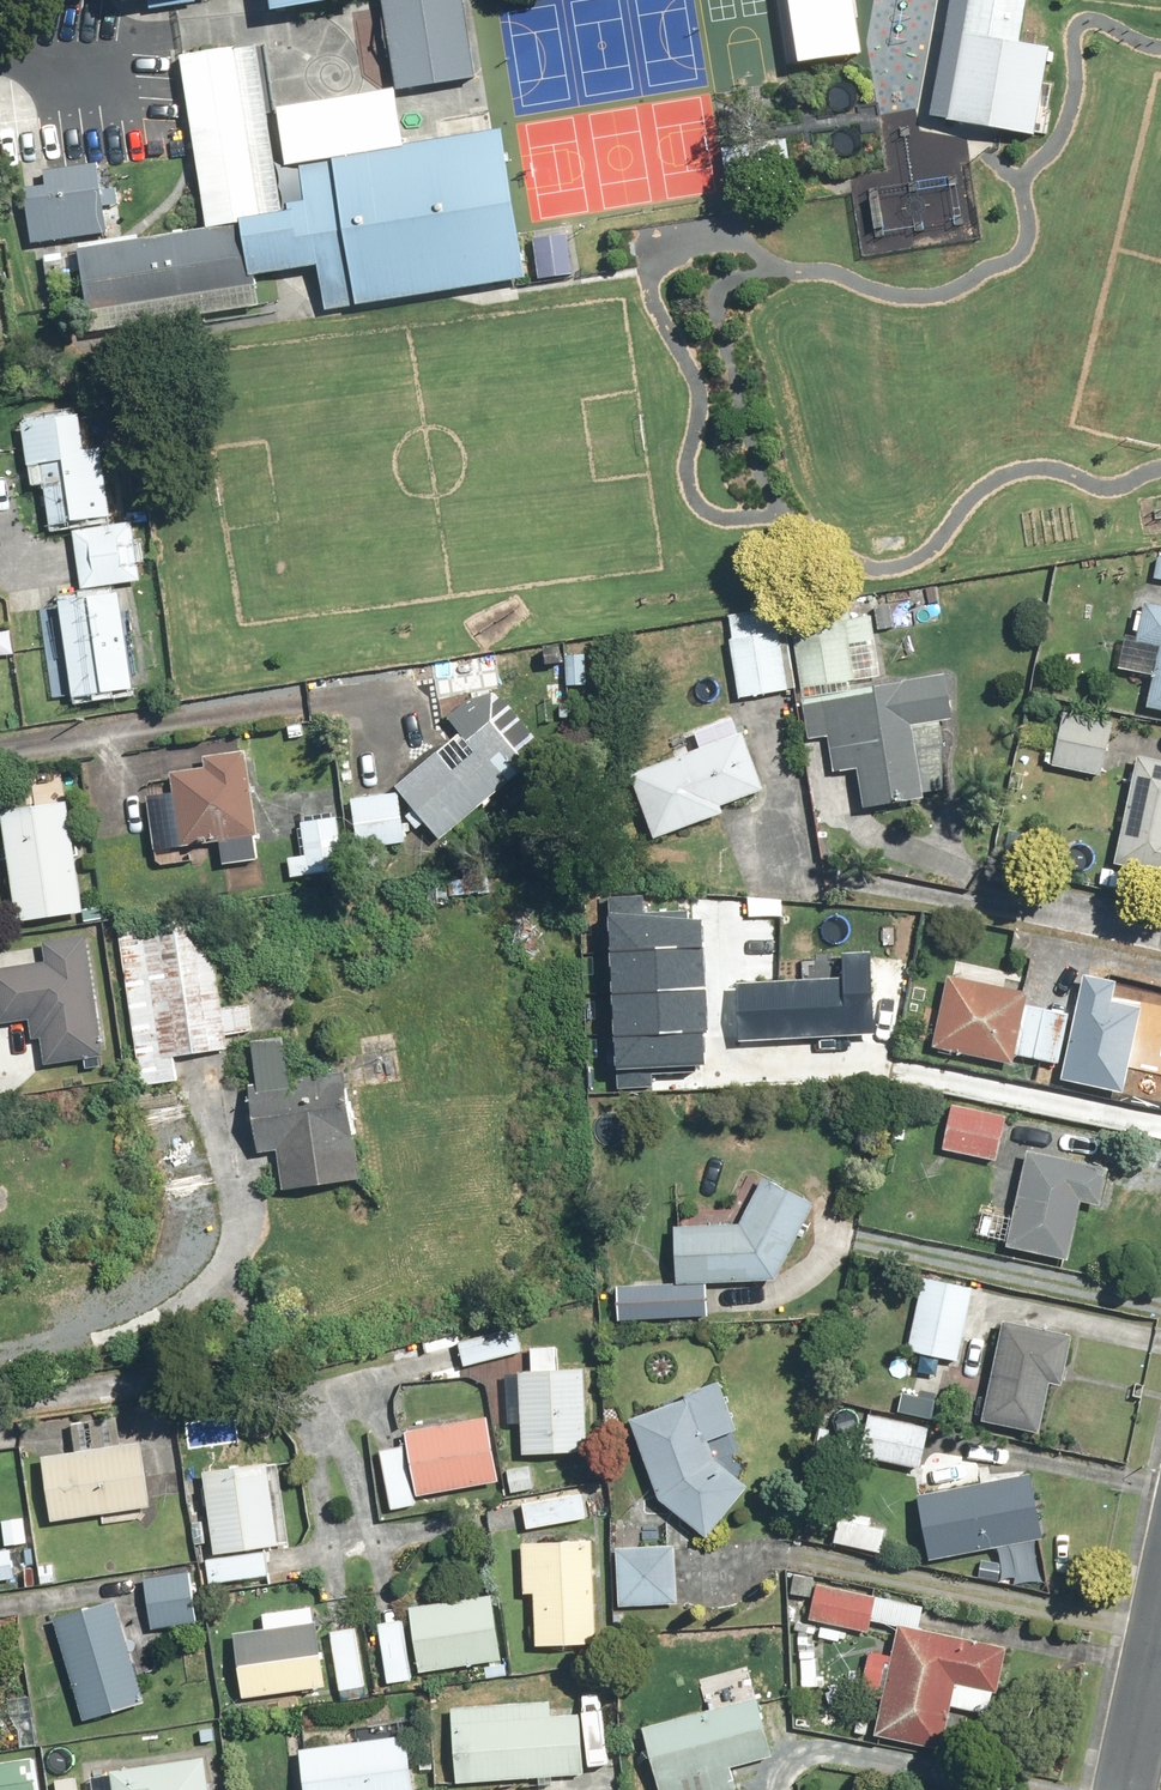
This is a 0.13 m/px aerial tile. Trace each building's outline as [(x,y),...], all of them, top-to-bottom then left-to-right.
[(276,13),(354,0),(274,0),(276,13)] [(400,90),(475,75),(463,0),(385,0),(400,90)] [(795,63),(860,53),(852,0),(785,0),(795,63)] [(938,127),(1033,142),(1052,0),(955,0),(938,127)] [(256,37),(183,47),(206,217),(279,207),(256,37)] [(508,127),(308,158),(317,203),(280,212),(288,280),(329,275),(337,316),(536,279),(508,127)] [(19,177),(29,234),(105,220),(95,163),(19,177)] [(280,212),(72,239),(82,316),(288,280),(280,212)] [(571,225),(538,229),(545,282),(577,278),(571,225)] [(0,246),(0,270),(15,268),(11,244),(0,246)] [(97,455),(91,418),(28,428),(35,470),(49,468),(59,529),(124,519),(113,453),(97,455)] [(138,524),(79,531),(85,588),(145,582),(138,524)] [(129,593),(67,602),(81,699),(143,690),(129,593)] [(790,608),(806,690),(884,674),(868,593),(790,608)] [(1150,606),(1143,641),(1128,638),(1122,670),(1160,677),(1160,608),(1150,606)] [(806,690),(790,608),(732,620),(748,701),(806,690)] [(593,652),(570,654),(573,686),(596,684),(593,652)] [(956,677),(808,700),(811,741),(836,741),(839,774),(865,774),(871,811),(946,799),(947,724),(963,722),(956,677)] [(1114,716),(1063,713),(1060,768),(1110,771),(1114,716)] [(641,769),(662,839),(734,817),(730,805),(773,792),(756,736),(748,739),(742,721),(704,733),(708,748),(641,769)] [(469,734),(402,787),(445,842),(536,770),(499,723),(476,742),(469,734)] [(155,798),(163,853),(264,839),(252,755),(217,760),(219,776),(184,781),(185,794),(155,798)] [(1142,757),(1119,870),(1160,879),(1160,761),(1142,757)] [(401,795),(357,799),(362,847),(406,842),(401,795)] [(79,804),(9,813),(24,924),(95,914),(79,804)] [(349,871),(343,817),(306,821),(309,854),(293,856),(295,877),(349,871)] [(603,894),(612,1089),(649,1088),(648,1066),(703,1064),(702,1033),(707,1033),(702,918),(689,918),(688,909),(643,911),(642,892),(603,894)] [(231,1052),(211,915),(121,929),(145,1088),(183,1083),(180,1059),(231,1052)] [(88,936),(41,945),(44,962),(0,970),(0,1008),(4,1032),(31,1027),(35,1049),(47,1047),(51,1065),(109,1055),(88,936)] [(744,984),(747,1041),(873,1035),(869,952),(843,953),(844,980),(744,984)] [(1039,975),(958,961),(941,1051),(1022,1066),(1024,1057),(1038,1060),(1047,1011),(1033,1009),(1039,975)] [(1125,980),(1085,974),(1070,1081),(1138,1091),(1150,1006),(1122,1002),(1125,980)] [(1078,1016),(1054,1011),(1043,1061),(1067,1066),(1078,1016)] [(284,1149),(288,1193),(371,1187),(362,1070),(296,1075),(293,1040),(254,1043),(261,1151),(284,1149)] [(1013,1109),(953,1102),(947,1153),(1007,1160),(1013,1109)] [(1117,1165),(1031,1151),(1016,1247),(1077,1257),(1086,1204),(1110,1208),(1117,1165)] [(748,1224),(679,1229),(682,1285),(781,1281),(821,1206),(774,1179),(748,1224)] [(976,1283),(925,1276),(915,1355),(966,1362),(976,1283)] [(715,1288),(647,1284),(645,1314),(713,1319),(715,1288)] [(1079,1331),(1005,1320),(990,1423),(1046,1431),(1054,1381),(1071,1383),(1079,1331)] [(595,1458),(591,1368),(567,1369),(567,1349),(532,1350),(533,1376),(514,1377),(516,1429),(528,1428),(530,1460),(595,1458)] [(714,1539),(758,1490),(739,1472),(734,1435),(746,1431),(729,1381),(691,1394),(694,1401),(639,1420),(666,1497),(714,1539)] [(495,1410),(411,1429),(426,1494),(510,1475),(495,1410)] [(935,1420),(873,1414),(869,1461),(931,1467),(935,1420)] [(51,1455),(58,1518),(159,1508),(152,1444),(115,1448),(112,1420),(79,1424),(82,1452),(51,1455)] [(409,1442),(385,1446),(395,1512),(419,1509),(409,1442)] [(275,1461),(211,1471),(224,1550),(287,1540),(275,1461)] [(1038,1468),(922,1497),(938,1562),(1055,1533),(1038,1468)] [(604,1647),(600,1538),(525,1541),(527,1597),(542,1596),(544,1649),(604,1647)] [(681,1542),(622,1546),(625,1608),(684,1605),(681,1542)] [(0,1546),(0,1575),(20,1570),(12,1543),(0,1546)] [(195,1566),(150,1576),(161,1627),(206,1617),(195,1566)] [(877,1631),(879,1593),(823,1589),(824,1570),(799,1568),(797,1600),(814,1601),(813,1627),(877,1631)] [(117,1593),(58,1613),(95,1720),(153,1701),(117,1593)] [(502,1593),(417,1604),(427,1670),(511,1659),(502,1593)] [(324,1615),(239,1629),(250,1697),(335,1682),(324,1615)] [(411,1618),(384,1621),(391,1684),(419,1681),(411,1618)] [(1014,1644),(906,1623),(900,1657),(874,1652),(865,1696),(886,1700),(880,1730),(949,1743),(961,1679),(1005,1687),(1014,1644)] [(362,1628),(335,1632),(345,1692),(371,1687),(362,1628)] [(783,1756),(768,1695),(754,1699),(747,1674),(703,1685),(710,1710),(652,1725),(669,1789),(740,1789),(734,1768),(749,1765),(752,1776),(773,1771),(770,1759),(783,1756)] [(558,1706),(459,1708),(460,1781),(587,1779),(586,1718),(558,1719),(558,1706)] [(309,1749),(314,1789),(424,1789),(417,1734),(309,1749)] [(211,1753),(117,1764),(120,1789),(215,1789),(211,1753)] [(0,1762),(0,1789),(45,1789),(42,1758),(0,1762)]
